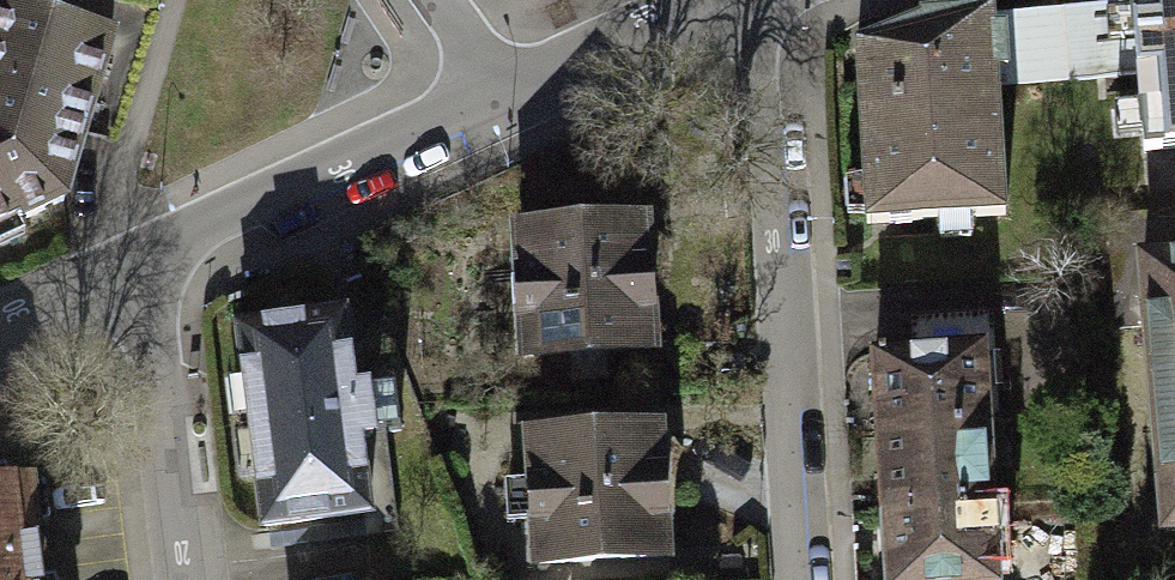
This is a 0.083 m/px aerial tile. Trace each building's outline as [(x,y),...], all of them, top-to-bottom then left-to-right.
[(1146,148),(1174,145),(1174,0),(1134,0),(1134,2),(1140,73),(1146,148)] [(1066,79),(1140,73),(1134,2),(1060,8),(1066,79)] [(69,196),(112,41),(0,8),(0,225),(69,196)] [(1060,8),(988,14),(994,85),(1066,79),(1060,8)] [(920,17),(852,47),(860,219),(999,213),(994,85),(988,14),(920,17)] [(1146,148),(1151,209),(1174,207),(1174,145),(1146,148)] [(1151,209),(1104,213),(1113,325),(1150,321),(1145,256),(1174,254),(1174,207),(1151,209)] [(632,228),(517,229),(525,350),(634,347),(632,228)] [(1145,256),(1150,321),(1167,525),(1174,524),(1174,254),(1145,256)] [(343,313),(237,327),(263,521),(364,508),(354,436),(400,429),(394,383),(359,388),(354,389),(343,313)] [(916,319),(918,355),(979,351),(977,315),(916,319)] [(984,431),(979,351),(918,355),(874,357),(879,437),(984,431)] [(988,506),(984,431),(879,437),(883,512),(988,506)] [(649,436),(535,441),(540,557),(654,552),(649,436)] [(0,489),(0,579),(43,579),(33,486),(0,489)] [(988,506),(883,512),(888,579),(993,579),(988,506)]
